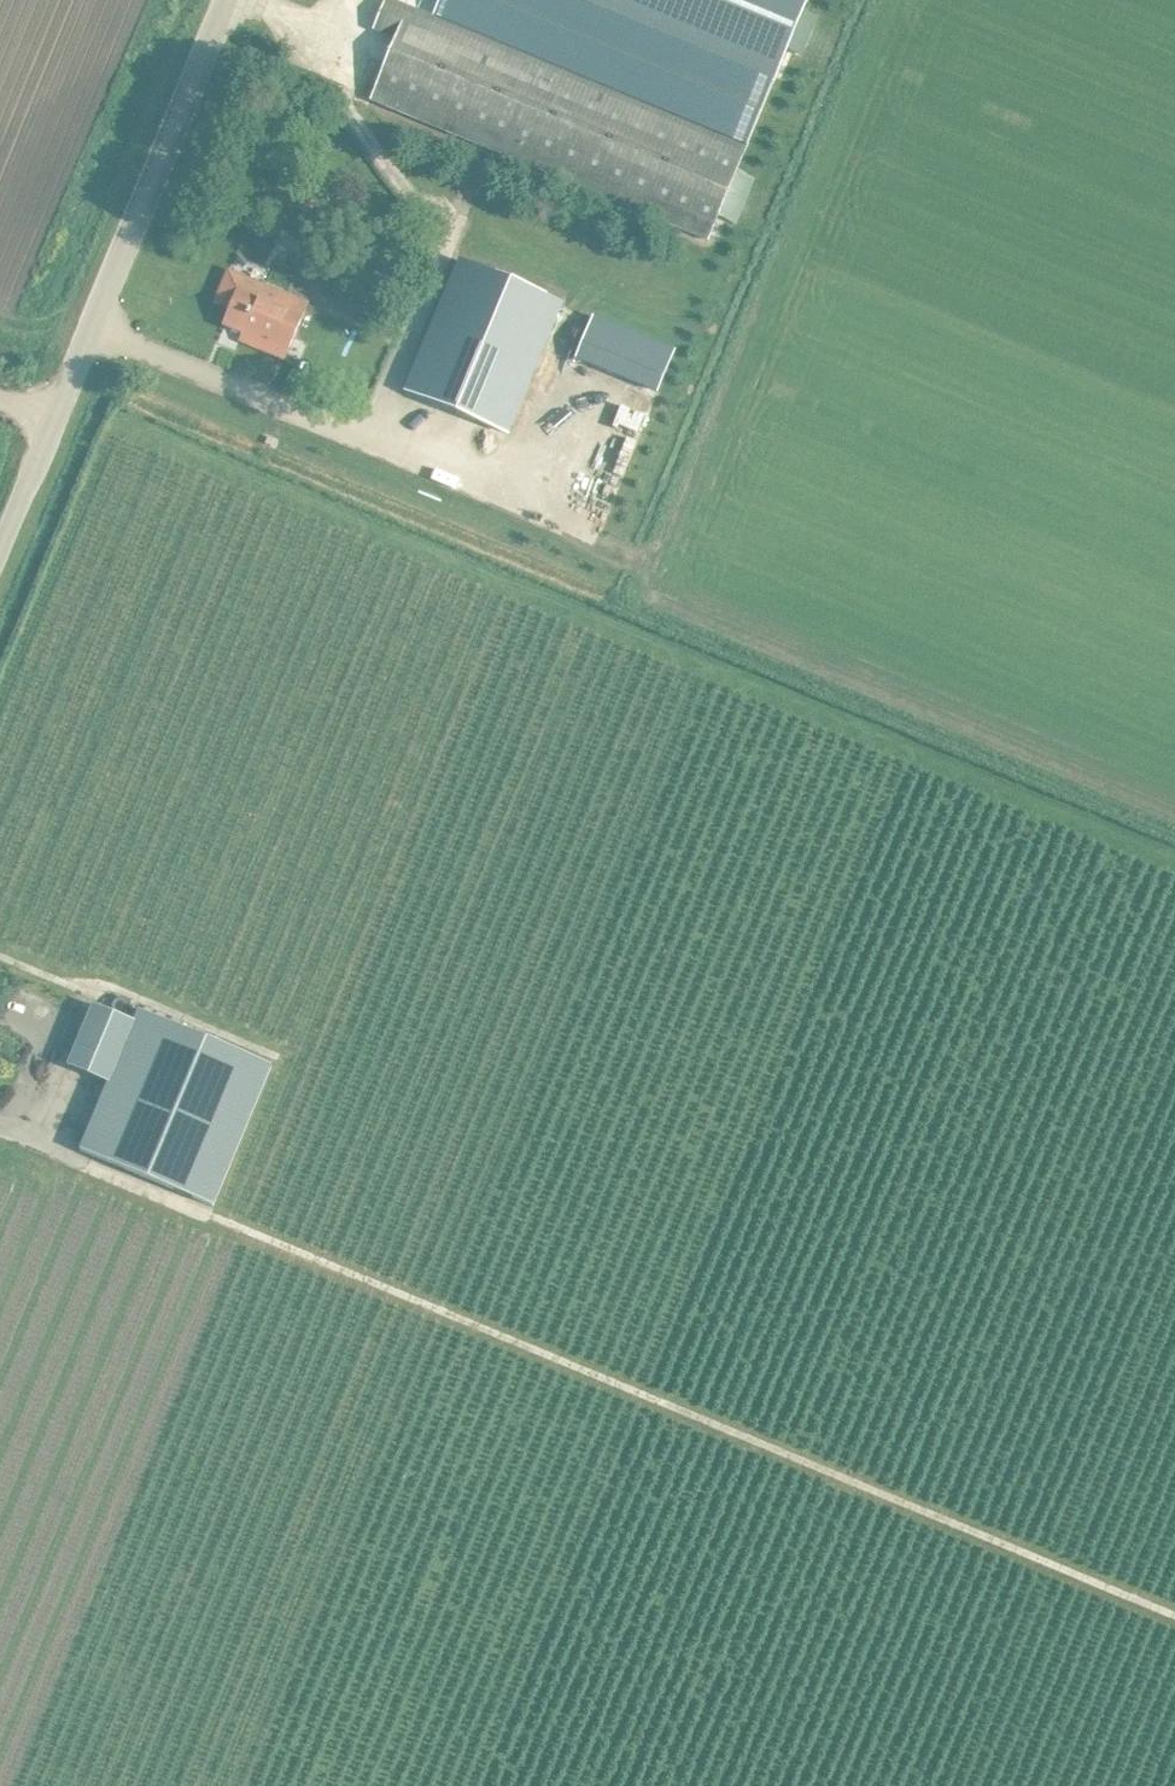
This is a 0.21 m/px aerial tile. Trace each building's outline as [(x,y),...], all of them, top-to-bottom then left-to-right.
[(395,38),(369,99),(706,239),(745,146),(393,0),(384,0),(372,29),(395,38)] [(785,50),(801,10),(805,0),(581,0),(772,80),(785,50)] [(507,432),(561,302),(458,259),(403,389),(507,432)] [(283,358),(306,304),(229,271),(215,305),(228,310),(222,324),(242,332),(239,340),(283,358)] [(657,391),(674,349),(592,315),(575,357),(657,391)] [(92,1003),(66,1064),(107,1081),(132,1020),(92,1003)] [(270,1065),(137,1009),(132,1020),(107,1081),(79,1148),(211,1204),(270,1065)]
